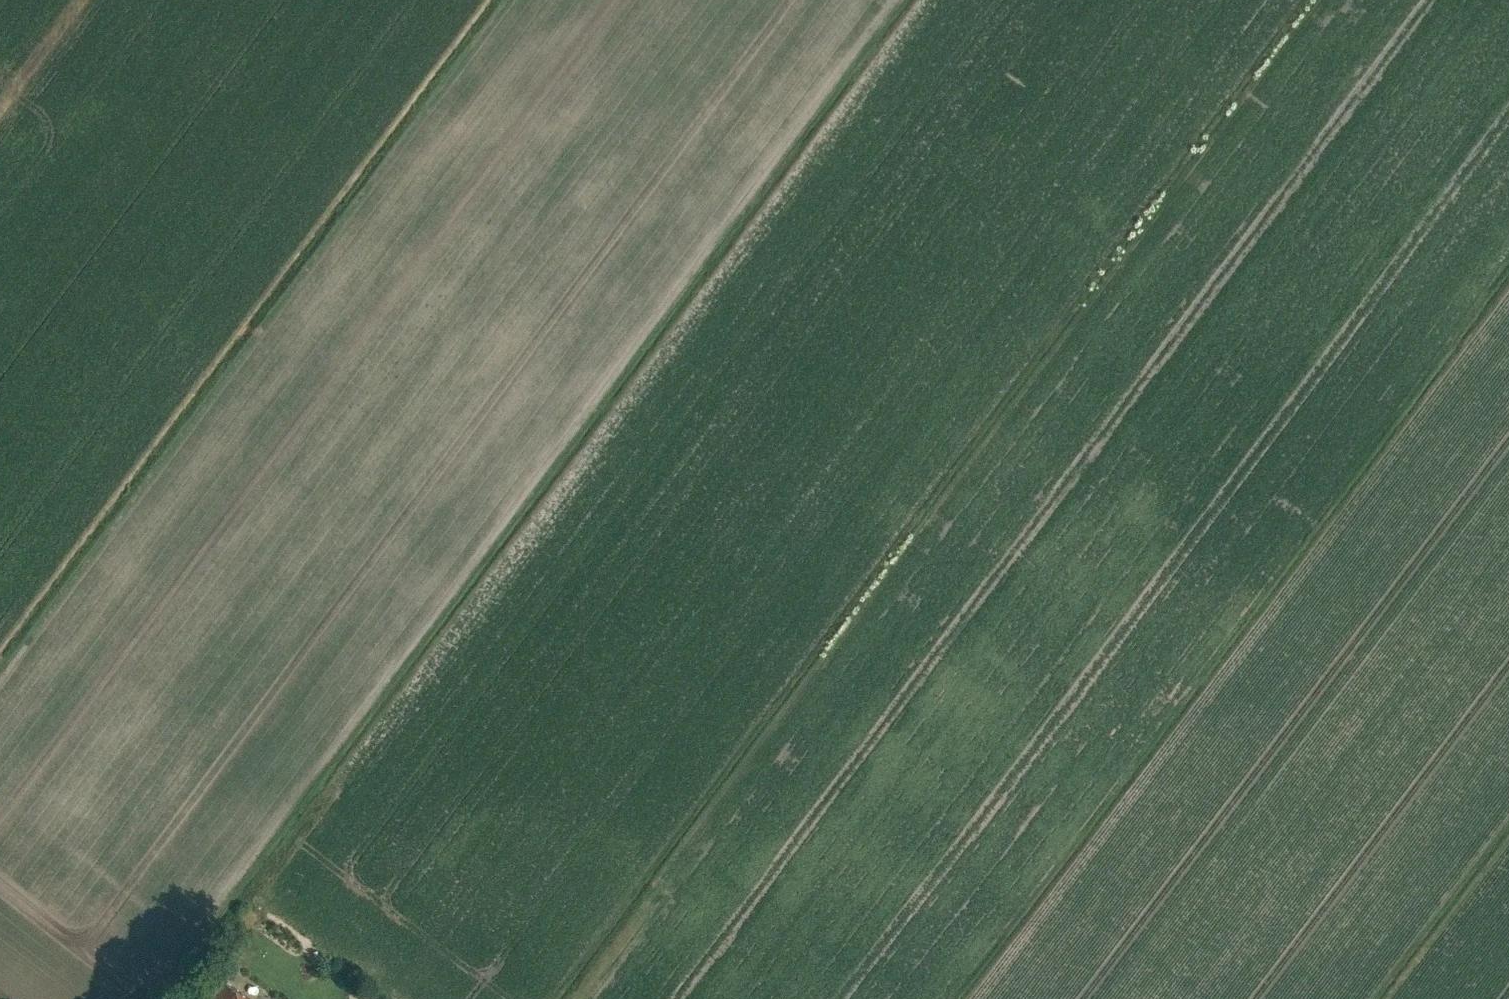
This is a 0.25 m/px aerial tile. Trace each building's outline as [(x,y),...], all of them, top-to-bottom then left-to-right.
[(219,977),(202,998),(249,998),(219,977)]
